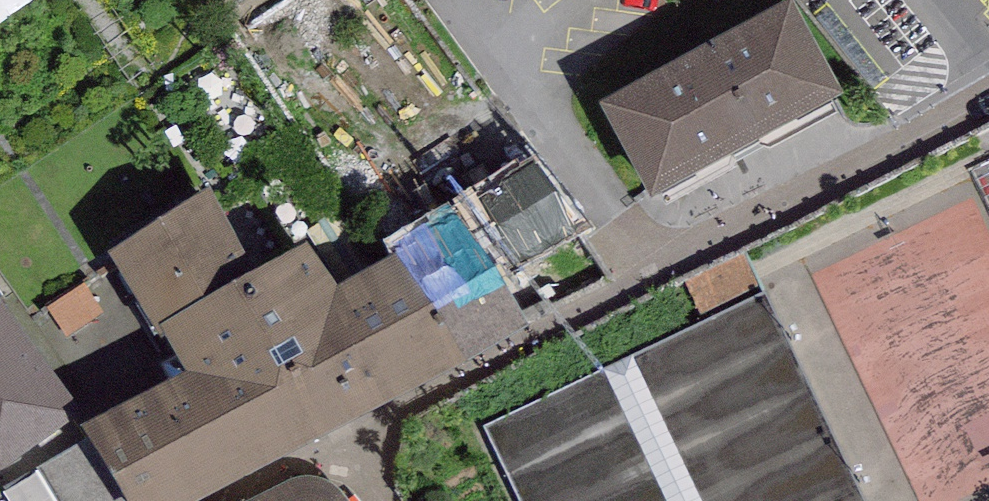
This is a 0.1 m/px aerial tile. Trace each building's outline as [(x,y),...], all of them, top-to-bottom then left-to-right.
[(799,9),(604,113),(655,208),(850,104),(799,9)] [(436,163),(461,201),(494,259),(587,216),(517,119),(436,163)] [(106,244),(158,329),(167,324),(186,363),(81,416),(90,434),(37,466),(58,500),(186,500),(470,356),(467,351),(530,321),(494,259),(461,201),(384,239),(393,248),(336,275),(307,232),(252,256),(211,181),(106,244)] [(703,320),(765,291),(746,252),(684,281),(703,320)] [(482,427),(518,500),(866,500),(765,291),(703,320),(482,427)] [(0,295),(0,467),(83,407),(1,295),(0,295)] [(252,494),(256,500),(353,500),(343,487),(331,478),(320,473),(307,471),(294,473),(252,494)]
